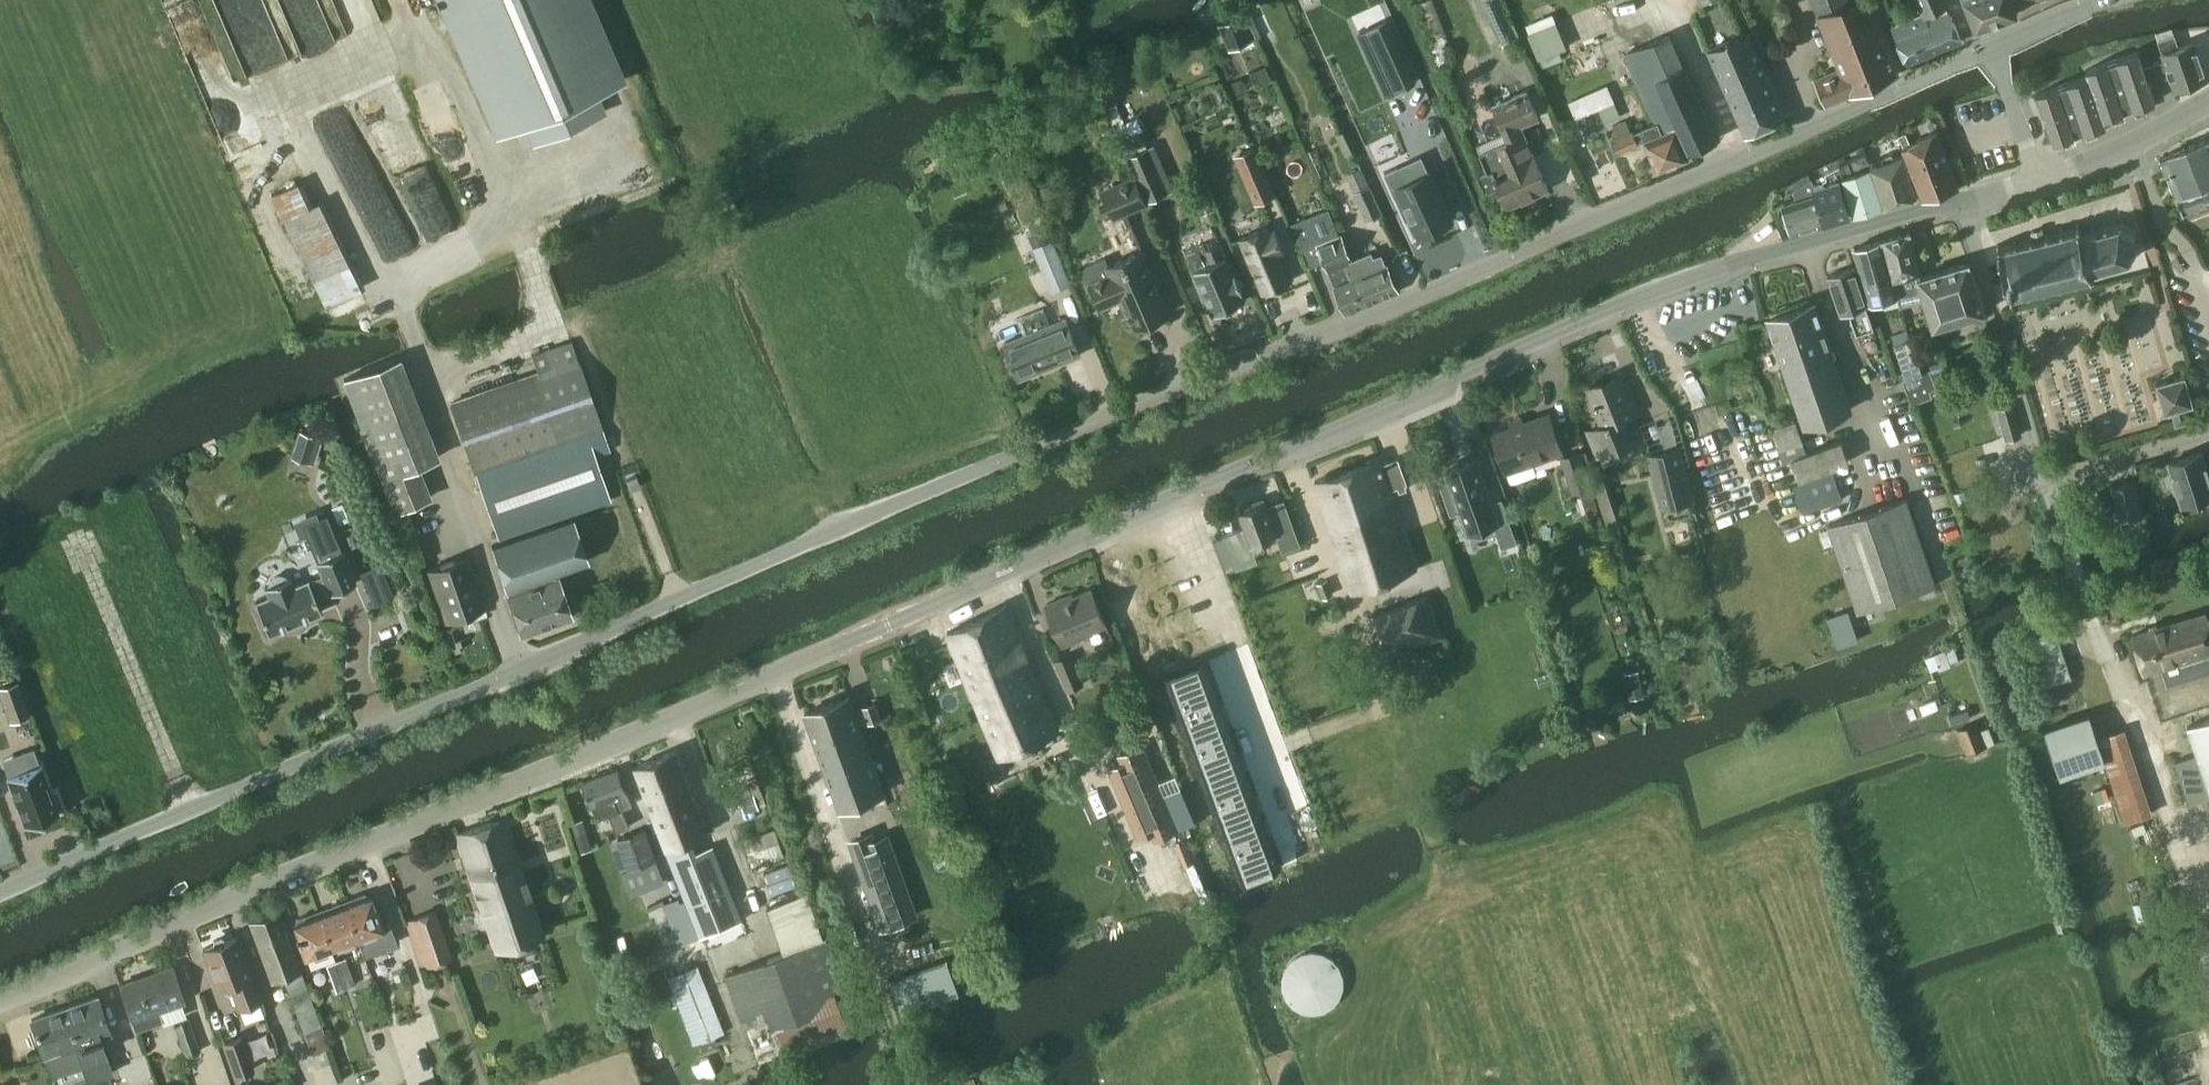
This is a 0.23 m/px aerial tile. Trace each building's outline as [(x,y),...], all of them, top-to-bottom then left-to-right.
[(499,133),(523,122),(532,142),(604,111),(596,91),(620,81),(586,0),(442,0),(499,133)] [(1818,14),(1849,1),(1849,0),(1812,0),(1818,14)] [(1818,14),(1841,68),(1815,79),(1825,104),(1896,75),(1866,0),(1852,0),(1849,1),(1818,14)] [(1894,29),(1909,64),(1962,41),(1947,6),(1948,6),(1945,0),(1918,0),(1925,16),(1894,29)] [(2015,5),(2013,0),(1964,0),(1975,28),(2018,13),(2015,5)] [(1242,13),(1219,23),(1230,47),(1252,38),(1246,24),(1242,13)] [(1266,13),(1251,19),(1261,42),(1275,35),(1266,13)] [(1414,80),(1387,20),(1359,33),(1386,93),(1414,80)] [(2161,30),(2155,32),(2158,40),(2172,35),(2169,27),(2161,30)] [(1746,134),(1786,116),(1748,30),(1708,48),(1746,134)] [(1671,35),(1625,55),(1624,55),(1654,124),(1657,123),(1661,131),(1678,124),(1690,151),(1717,139),(1685,65),(1684,65),(1671,35)] [(2173,36),(2158,40),(2165,60),(2170,75),(2175,89),(2177,88),(2207,78),(2201,62),(2206,61),(2200,43),(2195,45),(2194,41),(2177,47),(2173,36)] [(2138,51),(2086,68),(2088,74),(2103,118),(2155,100),(2149,83),(2143,67),(2138,51)] [(2170,75),(2165,60),(2143,67),(2149,83),(2170,75)] [(2088,74),(2037,92),(2053,142),(2105,124),(2103,118),(2088,74)] [(1608,85),(1568,101),(1576,118),(1598,109),(1615,102),(1608,85)] [(1506,132),(1477,145),(1480,152),(1489,172),(1479,176),(1487,193),(1500,187),(1509,206),(1548,188),(1520,124),(1539,116),(1527,90),(1494,105),(1506,132)] [(1626,119),(1612,125),(1617,138),(1613,140),(1618,153),(1639,145),(1639,144),(1645,141),(1658,171),(1688,158),(1675,127),(1662,133),(1661,131),(1657,123),(1654,124),(1640,130),(1634,133),(1633,131),(1632,131),(1626,119)] [(1905,132),(1900,134),(1918,182),(1923,194),(1924,196),(1959,185),(1937,130),(1930,133),(1910,142),(1905,132)] [(1143,136),(1124,145),(1129,156),(1140,151),(1148,148),(1143,136)] [(2183,147),(2203,197),(2206,204),(2208,202),(2208,137),(2183,147)] [(2203,197),(2183,147),(2160,156),(2180,206),(2203,197)] [(1252,204),(1270,196),(1249,148),(1236,154),(1243,170),(1238,172),(1252,204)] [(1149,201),(1160,196),(1140,151),(1129,156),(1149,201)] [(1867,153),(1839,165),(1844,177),(1855,213),(1884,205),(1871,166),(1867,153)] [(1905,153),(1871,166),(1884,205),(1920,194),(1923,194),(1918,182),(1916,183),(1905,153)] [(1844,177),(1839,165),(1827,172),(1829,181),(1815,186),(1825,221),(1851,214),(1840,178),(1844,177)] [(1148,205),(1135,175),(1100,190),(1114,220),(1148,205)] [(1825,221),(1815,186),(1813,178),(1794,189),(1797,200),(1784,204),(1792,231),(1825,221)] [(299,179),(270,193),(321,296),(358,277),(320,201),(312,205),(299,179)] [(1406,182),(1391,187),(1407,226),(1414,222),(1422,243),(1454,229),(1435,181),(1410,192),(1406,182)] [(1382,213),(1369,185),(1354,192),(1367,219),(1382,213)] [(1329,208),(1292,223),(1310,267),(1325,261),(1335,286),(1334,286),(1346,313),(1363,305),(1351,279),(1352,278),(1345,262),(1353,259),(1343,234),(1340,236),(1329,208)] [(2075,222),(2076,225),(2063,229),(2063,225),(2059,226),(2060,229),(2048,233),(2047,230),(2043,231),(2044,234),(2043,234),(2042,230),(2032,232),(2033,237),(2032,237),(2031,234),(2028,235),(2028,238),(2017,241),(2016,238),(2013,239),(2014,242),(2000,246),(1999,243),(1996,243),(2000,259),(1997,259),(1998,263),(2001,262),(2007,282),(2003,283),(2004,286),(2008,285),(2012,299),(2015,298),(2014,295),(2027,291),(2028,295),(2032,294),(2031,290),(2042,287),(2043,291),(2047,290),(2046,287),(2058,283),(2059,287),(2062,286),(2061,283),(2073,279),(2074,283),(2078,282),(2077,279),(2090,275),(2091,279),(2094,278),(2092,268),(2102,265),(2102,268),(2106,267),(2105,264),(2115,261),(2116,264),(2119,263),(2119,260),(2129,257),(2132,259),(2134,256),(2132,254),(2136,244),(2140,245),(2140,241),(2137,241),(2134,231),(2137,230),(2136,226),(2132,227),(2123,222),(2125,219),(2122,217),(2119,221),(2108,224),(2107,220),(2104,221),(2105,225),(2095,228),(2094,224),(2091,225),(2092,229),(2082,231),(2079,221),(2075,222)] [(1033,248),(1052,292),(1074,282),(1050,226),(1028,236),(1033,247),(1033,248)] [(1284,250),(1274,228),(1270,230),(1268,226),(1240,238),(1264,292),(1292,279),(1280,252),(1284,250)] [(1910,293),(1922,290),(1918,276),(1922,275),(1910,232),(1884,239),(1898,296),(1901,306),(1913,303),(1910,293)] [(1884,239),(1855,247),(1871,303),(1882,300),(1898,296),(1884,239)] [(1245,300),(1241,291),(1243,290),(1236,273),(1234,274),(1226,255),(1225,256),(1219,243),(1205,249),(1211,262),(1195,268),(1201,283),(1198,284),(1205,300),(1208,299),(1215,313),(1245,300)] [(1108,266),(1104,257),(1084,266),(1101,307),(1121,298),(1134,328),(1170,312),(1143,250),(1108,266)] [(1372,251),(1353,259),(1345,262),(1352,278),(1351,279),(1363,305),(1398,290),(1387,264),(1382,253),(1374,256),(1372,251)] [(1918,276),(1922,290),(1934,326),(1985,310),(1969,261),(1922,275),(1918,276)] [(1855,268),(1828,276),(1840,314),(1849,311),(1856,333),(1872,327),(1865,306),(1866,305),(1855,268)] [(1814,301),(1766,318),(1768,323),(1787,379),(1803,425),(1852,408),(1816,306),(1814,301)] [(1051,323),(1045,307),(1018,318),(1025,334),(1004,342),(1019,379),(1081,354),(1066,317),(1051,323)] [(1911,338),(1895,343),(1906,377),(1923,372),(1916,348),(1914,349),(1911,338)] [(397,358),(348,375),(392,509),(419,500),(407,467),(432,458),(397,358)] [(488,546),(504,592),(558,573),(589,563),(572,513),(610,501),(596,458),(610,453),(578,359),(450,403),(495,539),(501,537),(502,541),(488,546)] [(1906,377),(1903,378),(1911,403),(1932,397),(1930,390),(1935,388),(1930,370),(1923,372),(1906,377)] [(2193,402),(2184,373),(2156,381),(2164,410),(2170,409),(2174,422),(2191,418),(2187,404),(2193,402)] [(1618,375),(1608,379),(1589,387),(1604,424),(1589,431),(1598,453),(1641,436),(1632,413),(1633,412),(1618,375)] [(2007,438),(2021,434),(2012,404),(1998,409),(2007,438)] [(1507,470),(1561,452),(1548,414),(1494,433),(1507,470)] [(1819,471),(1849,461),(1842,440),(1807,452),(1796,420),(1772,428),(1783,461),(1792,458),(1800,483),(1794,485),(1804,512),(1842,499),(1833,472),(1821,476),(1819,471)] [(298,432),(292,452),(305,456),(312,436),(298,432)] [(1661,507),(1692,499),(1679,447),(1649,455),(1661,507)] [(2167,472),(2171,482),(2173,489),(2176,488),(2182,505),(2208,497),(2208,468),(2203,450),(2168,461),(2171,471),(2167,472)] [(1574,491),(1590,486),(1579,452),(1563,457),(1574,491)] [(1391,489),(1409,483),(1400,458),(1382,464),(1381,458),(1314,482),(1352,592),(1419,568),(1391,489)] [(1447,474),(1439,477),(1451,513),(1460,510),(1467,531),(1494,522),(1502,546),(1516,541),(1501,498),(1492,502),(1477,459),(1446,470),(1447,474)] [(631,489),(640,485),(636,477),(627,481),(631,489)] [(2120,519),(2142,514),(2134,481),(2112,486),(2120,519)] [(2097,506),(2109,502),(2103,485),(2091,489),(2095,499),(2097,506)] [(2092,492),(2091,489),(2080,493),(2086,510),(2097,506),(2095,499),(2092,492)] [(1964,490),(1954,494),(1957,504),(1967,501),(1964,490)] [(1857,611),(1936,584),(1907,498),(1828,525),(1857,611)] [(1245,527),(1223,535),(1223,536),(1234,567),(1235,569),(1258,560),(1255,552),(1266,548),(1263,539),(1277,534),(1283,551),(1301,545),(1284,499),(1267,505),(1266,501),(1239,510),(1245,527)] [(355,531),(345,535),(350,548),(360,544),(355,531)] [(1234,567),(1223,536),(1210,541),(1222,572),(1234,567)] [(255,603),(268,634),(290,626),(300,622),(300,621),(321,612),(315,598),(329,592),(330,595),(355,584),(337,539),(311,550),(323,577),(309,582),(308,581),(294,586),(290,577),(287,578),(281,577),(276,577),(271,581),(268,586),(265,587),(269,597),(255,603)] [(445,622),(485,608),(467,557),(427,570),(445,622)] [(558,573),(504,592),(520,636),(574,617),(558,573)] [(1328,579),(1317,584),(1324,599),(1335,594),(1328,579)] [(1090,630),(1105,623),(1090,589),(1063,600),(1062,598),(1045,605),(1062,645),(1091,633),(1090,630)] [(1404,651),(1442,637),(1444,637),(1430,596),(1378,614),(1392,655),(1404,651)] [(1001,756),(1060,731),(1006,606),(946,632),(1001,756)] [(2208,652),(2208,622),(2205,610),(2132,634),(2145,673),(2208,652)] [(1857,640),(1846,612),(1828,619),(1839,647),(1857,640)] [(2033,688),(2071,677),(2056,628),(2018,640),(2033,688)] [(1068,689),(1083,683),(1071,654),(1055,661),(1068,689)] [(1202,662),(1167,678),(1243,880),(1279,866),(1202,662)] [(1639,668),(1624,671),(1627,684),(1634,682),(1641,681),(1639,668)] [(17,680),(0,686),(0,695),(9,720),(29,713),(17,680)] [(805,712),(814,738),(859,721),(850,696),(805,712)] [(876,701),(862,707),(866,718),(868,724),(883,718),(876,701)] [(2089,713),(2045,728),(2060,776),(2105,761),(2097,736),(2089,713)] [(2186,721),(2208,789),(2208,714),(2186,721)] [(859,721),(814,738),(839,809),(885,793),(859,721)] [(1980,730),(1977,722),(1957,730),(1965,753),(1994,742),(1989,727),(1980,730)] [(2153,814),(2124,728),(2097,736),(2105,761),(2126,823),(2153,814)] [(1566,735),(1562,733),(1557,735),(1555,739),(1557,745),(1562,747),(1567,745),(1568,740),(1566,735)] [(1155,841),(1180,830),(1143,743),(1118,753),(1122,761),(1108,767),(1138,838),(1151,833),(1155,841)] [(675,750),(635,766),(668,848),(665,849),(673,870),(684,896),(683,896),(665,903),(681,943),(742,919),(675,750)] [(7,776),(26,826),(59,814),(57,810),(62,808),(56,790),(51,792),(41,764),(7,776)] [(598,817),(609,813),(616,830),(629,825),(622,807),(632,804),(618,767),(584,781),(598,817)] [(740,797),(752,793),(758,807),(767,804),(756,777),(748,780),(748,781),(735,786),(740,797)] [(96,815),(103,812),(100,805),(93,808),(96,815)] [(495,949),(543,932),(504,818),(461,833),(495,949)] [(570,823),(575,838),(588,833),(583,819),(571,823),(570,823)] [(2144,822),(2129,827),(2132,835),(2147,830),(2144,822)] [(646,828),(618,838),(628,867),(656,857),(646,828)] [(873,830),(848,840),(880,930),(919,916),(889,832),(876,837),(873,830)] [(353,899),(344,902),(357,939),(384,928),(375,906),(374,907),(369,893),(368,893),(363,891),(355,894),(353,899)] [(785,953),(827,938),(811,891),(770,905),(775,920),(773,920),(785,953)] [(328,908),(319,912),(331,948),(357,939),(344,902),(343,903),(338,900),(330,903),(328,908)] [(302,918),(294,921),(299,934),(298,935),(306,957),(331,948),(319,912),(317,912),(312,909),(304,912),(302,918)] [(328,1047),(278,911),(250,921),(272,981),(284,976),(313,1053),(328,1047)] [(422,967),(451,959),(437,911),(408,919),(422,967)] [(239,1008),(259,1000),(235,936),(225,940),(222,937),(213,940),(212,945),(202,949),(217,988),(229,983),(239,1008)] [(385,942),(391,959),(402,955),(397,938),(385,942)] [(785,953),(725,975),(740,1016),(744,1025),(769,1016),(784,1057),(850,1033),(835,989),(845,988),(827,938),(785,953)] [(344,956),(334,960),(335,962),(343,980),(346,988),(356,984),(344,956)] [(334,960),(325,964),(337,992),(346,988),(343,980),(335,962),(334,960)] [(172,964),(120,984),(132,1017),(133,1017),(136,1025),(154,1019),(158,1017),(161,1011),(160,1006),(183,998),(185,998),(172,964)] [(694,967),(669,977),(695,1043),(728,1030),(712,989),(704,992),(694,967)] [(97,996),(32,1019),(50,1071),(83,1059),(104,1051),(103,1048),(98,1035),(109,1031),(97,996)] [(173,1022),(184,1055),(200,1050),(188,1017),(173,1022)] [(757,1025),(745,1029),(763,1079),(775,1075),(757,1025)] [(253,1069),(241,1036),(224,1042),(237,1075),(253,1069)]
